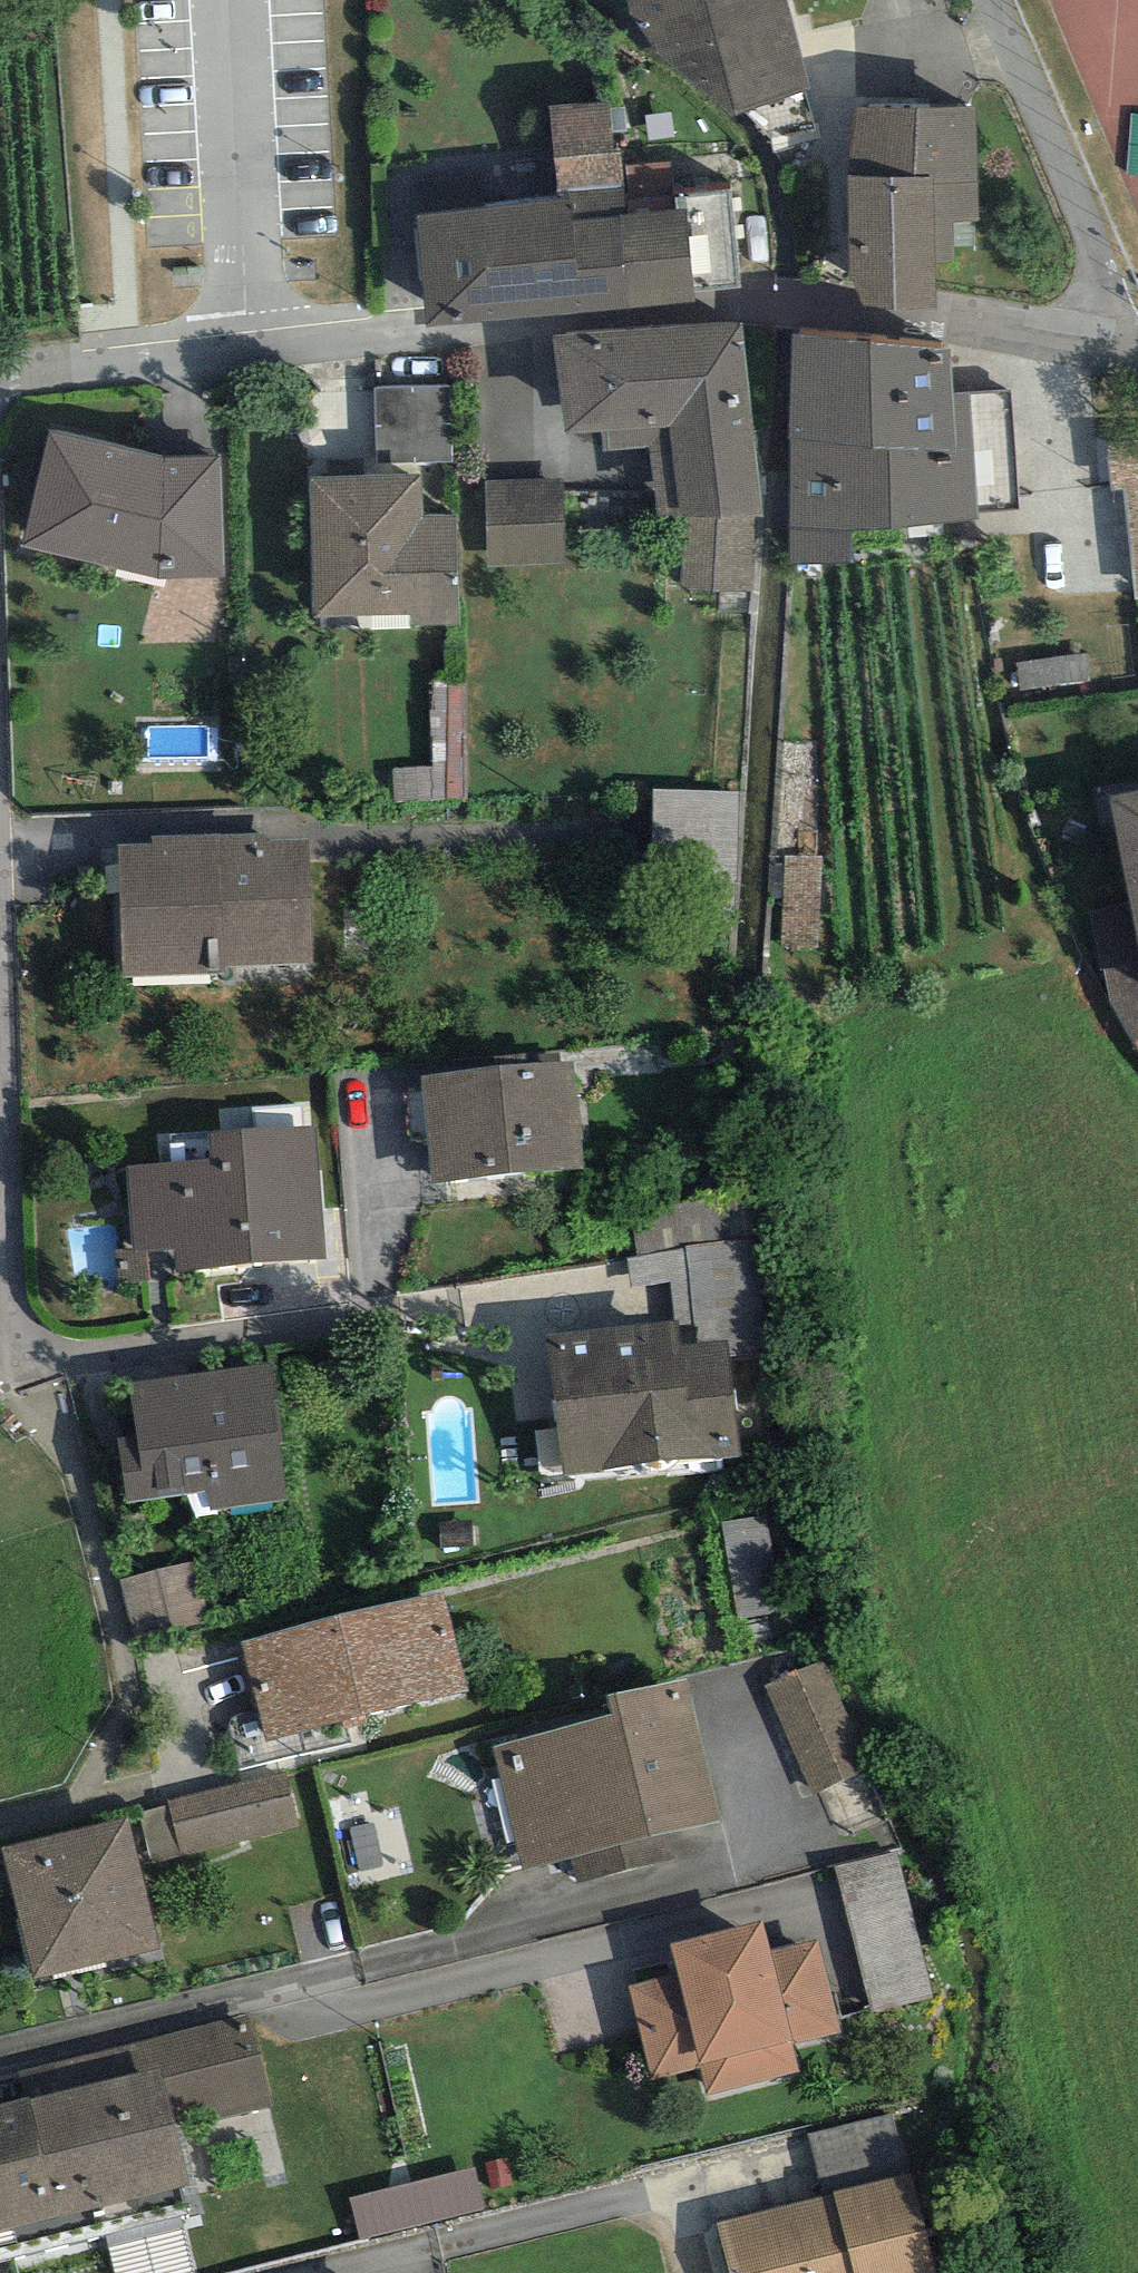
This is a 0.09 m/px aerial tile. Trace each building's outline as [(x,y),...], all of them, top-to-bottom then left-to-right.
[(630,16),(652,49),(732,117),(811,89),(787,0),(625,0),(630,16)] [(609,104),(549,109),(556,193),(623,187),(621,149),(613,150),(609,104)] [(975,107),(856,108),(847,176),(850,312),(936,309),(935,263),(954,262),(953,222),(977,221),(975,107)] [(557,202),(545,204),(555,315),(695,302),(694,290),(738,286),(730,191),(625,200),(623,187),(556,193),(557,202)] [(426,326),(555,315),(545,204),(416,214),(426,326)] [(744,324),(551,337),(563,432),(602,429),(669,424),(682,516),(682,519),(684,519),(755,515),(762,515),(744,324)] [(951,351),(794,336),(790,561),(850,562),(850,529),(976,519),(970,392),(951,391),(951,351)] [(453,385),(374,387),(376,463),(454,462),(453,385)] [(647,448),(658,519),(682,516),(669,424),(602,429),(604,451),(647,448)] [(164,456),(50,430),(22,545),(160,578),(223,578),(219,456),(164,456)] [(1106,442),(1111,492),(1124,491),(1136,597),(1137,597),(1137,438),(1106,442)] [(420,474),(309,477),(314,617),(409,613),(410,627),(459,625),(455,513),(422,514),(420,474)] [(562,479),(485,481),(487,567),(564,566),(562,479)] [(753,591),(755,515),(684,519),(678,589),(753,591)] [(1085,655),(1017,661),(1019,689),(1088,683),(1085,655)] [(465,684),(430,686),(432,766),(393,768),(394,804),(466,800),(465,684)] [(740,791),(653,788),(651,859),(738,861),(740,791)] [(1110,797),(1137,947),(1137,792),(1110,797)] [(265,833),(152,837),(152,844),(118,845),(123,977),(224,973),(224,966),(313,963),(309,841),(266,842),(265,833)] [(1101,971),(1111,1006),(1133,1045),(1137,1040),(1137,961),(1101,971)] [(575,1060),(421,1075),(432,1183),(585,1168),(575,1060)] [(316,1126),(210,1135),(211,1158),(127,1165),(134,1249),(116,1251),(118,1283),(151,1281),(150,1274),(176,1272),(327,1260),(316,1126)] [(630,1211),(637,1256),(724,1243),(717,1198),(630,1211)] [(637,1256),(627,1258),(631,1288),(671,1282),(674,1320),(678,1320),(681,1345),(727,1340),(729,1358),(772,1353),(757,1237),(724,1243),(637,1256)] [(674,1320),(546,1335),(563,1476),(741,1456),(729,1358),(727,1340),(681,1345),(678,1320),(674,1320)] [(270,1364),(129,1383),(136,1437),(119,1439),(127,1502),(208,1491),(210,1509),(289,1499),(270,1364)] [(770,1510),(720,1522),(743,1616),(792,1605),(770,1510)] [(123,1573),(132,1624),(204,1610),(195,1560),(123,1573)] [(443,1589),(243,1641),(269,1741),(469,1688),(443,1589)] [(822,1659),(764,1686),(813,1794),(872,1768),(822,1659)] [(684,1677),(606,1695),(612,1718),(493,1747),(523,1871),(573,1859),(578,1881),(673,1858),(666,1832),(719,1820),(684,1677)] [(284,1771),(168,1801),(169,1805),(182,1857),(299,1826),(284,1771)] [(152,1864),(182,1857),(169,1805),(139,1813),(152,1864)] [(128,1818),(0,1848),(31,1978),(158,1948),(128,1818)] [(902,1874),(848,1887),(883,2027),(937,2013),(902,1874)] [(762,1921),(671,1943),(679,1973),(629,1986),(652,2080),(700,2068),(707,2095),(799,2071),(792,2042),(840,2030),(817,1940),(770,1952),(762,1921)] [(0,2104),(0,2232),(190,2184),(176,2127),(272,2106),(251,2014),(129,2045),(139,2073),(30,2100),(28,2096),(0,2104)] [(892,2113),(808,2133),(823,2198),(834,2195),(833,2192),(907,2174),(892,2113)] [(476,2169),(349,2198),(359,2241),(485,2212),(476,2169)] [(716,2223),(729,2272),(937,2272),(914,2173),(907,2174),(833,2192),(834,2195),(823,2198),(716,2223)]
